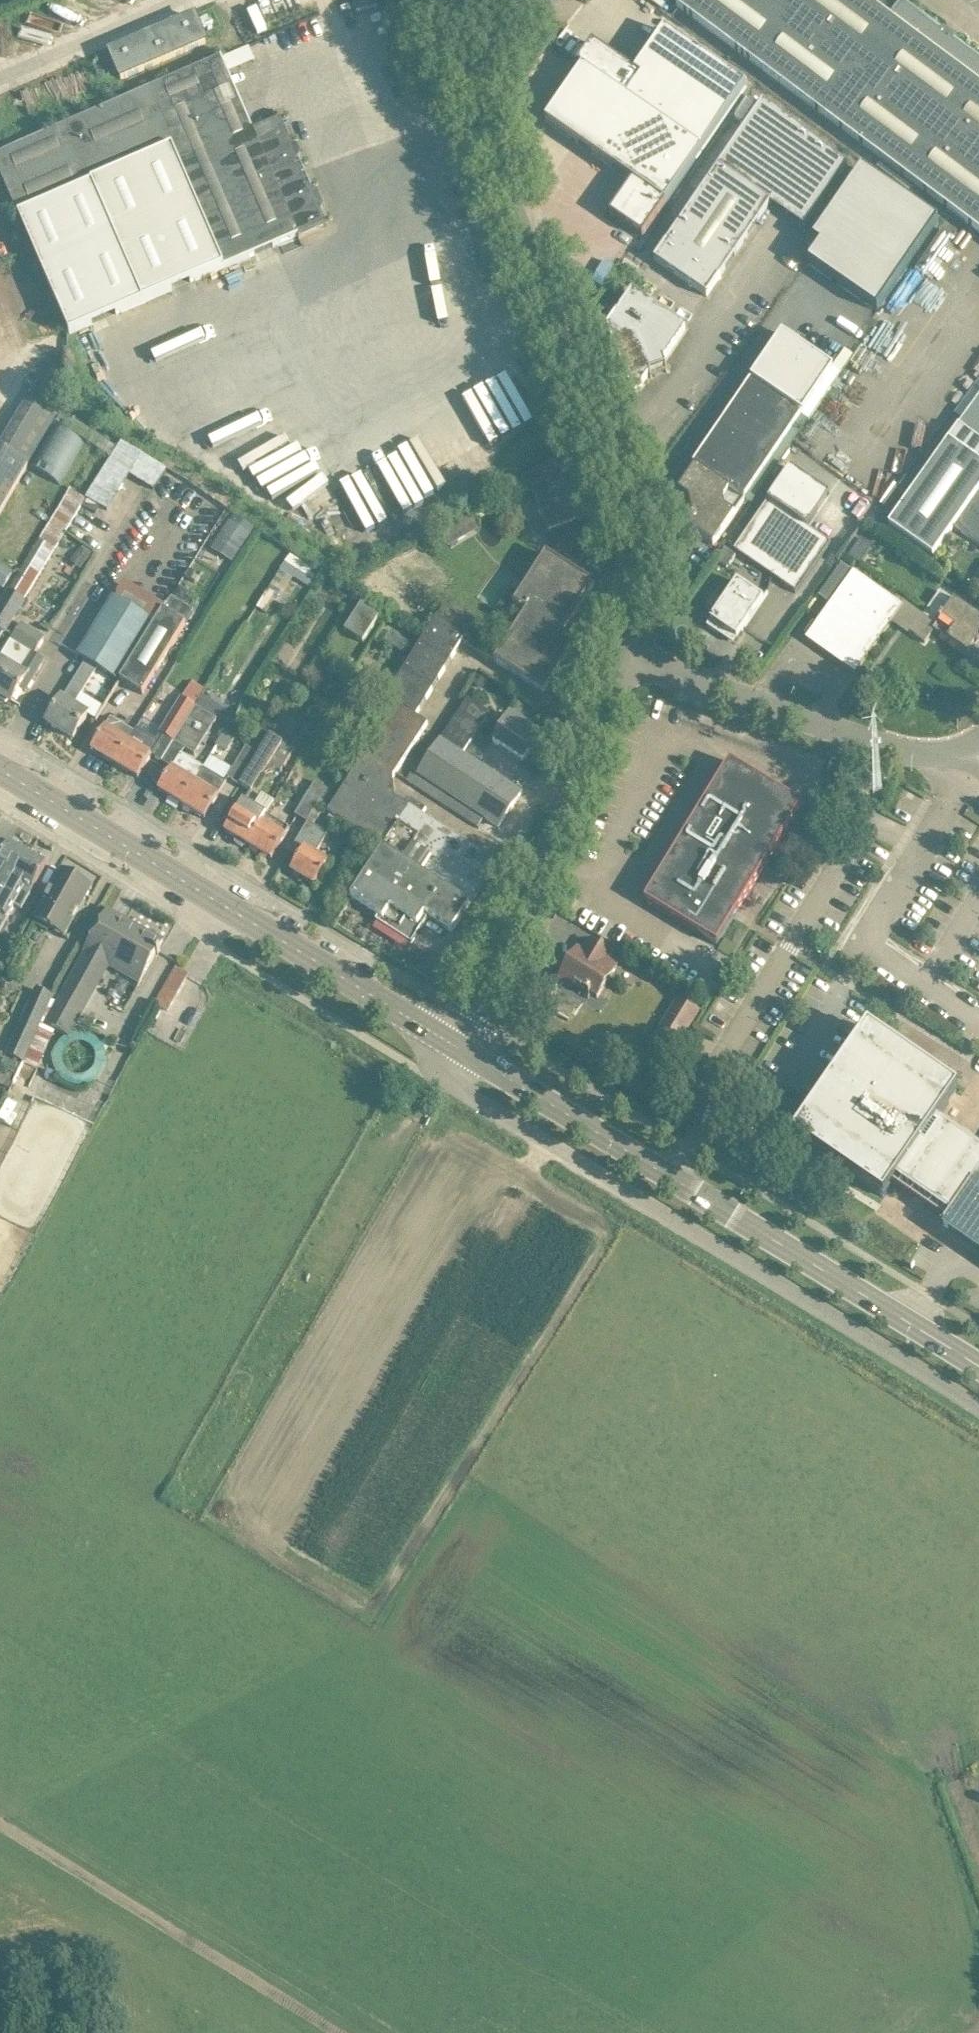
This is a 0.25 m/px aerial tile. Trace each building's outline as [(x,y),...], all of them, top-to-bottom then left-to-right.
[(865,0),(682,0),(677,7),(978,232),(978,61),(901,2),(889,18),(865,0)] [(121,80),(206,43),(195,18),(110,55),(121,80)] [(592,44),(577,66),(582,69),(702,151),(746,86),(664,30),(635,73),(592,44)] [(0,156),(0,174),(19,218),(92,186),(143,303),(298,236),(323,225),(278,120),(253,131),(222,60),(0,156)] [(582,69),(545,123),(633,183),(610,216),(643,238),(702,151),(582,69)] [(717,169),(770,205),(805,228),(848,166),(760,106),(717,169)] [(770,205),(717,169),(655,260),(707,297),(770,205)] [(821,246),(809,264),(877,311),(938,223),(862,170),(813,241),(821,246)] [(608,329),(631,390),(634,397),(650,374),(652,380),(653,379),(651,374),(665,369),(667,373),(669,373),(664,361),(686,329),(633,293),(608,329)] [(783,335),(752,380),(803,416),(834,371),(783,335)] [(678,492),(688,498),(691,501),(690,503),(693,518),(691,521),(692,523),(688,529),(714,546),(803,416),(752,380),(693,466),(695,467),(684,484),(678,492)] [(370,469),(351,478),(371,520),(525,446),(500,393),(365,458),(370,469)] [(951,437),(978,456),(978,395),(951,437)] [(55,417),(28,401),(0,448),(0,514),(55,417)] [(56,423),(108,458),(116,446),(63,412),(56,423)] [(281,502),(323,480),(293,423),(240,451),(259,486),(270,481),(281,502)] [(53,427),(29,468),(59,485),(83,444),(53,427)] [(951,437),(888,525),(933,557),(954,527),(978,545),(978,456),(951,437)] [(555,561),(573,572),(588,549),(578,523),(582,521),(566,480),(565,480),(556,459),(524,472),(548,534),(552,533),(557,545),(549,557),(555,561)] [(734,551),(749,561),(797,594),(819,561),(832,542),(809,526),(832,493),(792,466),(770,499),(734,551)] [(40,538),(55,547),(87,496),(71,487),(40,538)] [(253,531),(229,517),(216,538),(240,553),(253,531)] [(81,549),(71,560),(82,568),(91,558),(90,557),(81,549)] [(291,551),(279,567),(309,590),(321,574),(291,551)] [(594,586),(573,572),(555,561),(549,557),(543,553),(512,602),(527,611),(494,662),(543,694),(575,643),(563,635),(594,586)] [(12,574),(0,566),(0,590),(2,591),(12,574)] [(925,644),(934,631),(933,631),(937,625),(898,597),(894,602),(852,573),(805,640),(856,675),(894,622),(925,644)] [(737,582),(711,620),(707,627),(729,641),(733,636),(737,638),(741,632),(742,632),(764,600),(737,582)] [(0,602),(0,630),(5,634),(26,600),(8,589),(0,602)] [(87,661),(96,666),(117,679),(151,623),(113,600),(79,656),(87,661)] [(937,625),(933,631),(934,631),(968,655),(978,640),(978,619),(954,601),(937,625)] [(363,605),(345,632),(363,643),(381,616),(363,605)] [(473,625),(444,606),(424,637),(454,656),(473,625)] [(163,611),(120,681),(143,695),(186,625),(163,611)] [(12,702),(20,689),(25,692),(44,660),(35,655),(45,639),(21,624),(0,659),(0,699),(6,703),(9,700),(12,702)] [(381,705),(393,713),(328,813),(383,849),(410,808),(422,816),(426,810),(410,799),(406,806),(385,791),(428,724),(416,717),(454,656),(424,637),(381,705)] [(62,699),(47,723),(74,740),(88,715),(72,706),(96,666),(87,661),(62,700),(62,699)] [(195,705),(194,707),(198,710),(205,698),(201,696),(195,705)] [(160,732),(159,733),(164,736),(173,742),(190,714),(194,707),(195,705),(183,697),(182,697),(160,732)] [(318,697),(313,706),(315,714),(323,719),(332,705),(318,697)] [(468,700),(418,775),(483,818),(499,828),(521,794),(463,755),(490,714),(468,700)] [(190,714),(173,742),(196,756),(217,721),(198,710),(194,707),(190,714)] [(493,743),(524,763),(541,736),(510,716),(493,743)] [(111,719),(92,751),(115,765),(136,729),(135,729),(133,732),(111,719)] [(266,720),(254,738),(263,744),(269,735),(275,725),(266,720)] [(231,723),(217,746),(227,752),(241,729),(231,723)] [(115,765),(138,779),(160,743),(136,729),(115,765)] [(257,753),(238,785),(251,793),(262,775),(276,769),(282,772),(295,750),(269,735),(263,744),(257,753)] [(238,785),(257,753),(246,747),(227,778),(238,785)] [(158,791),(181,805),(204,768),(181,754),(158,791)] [(645,902),(679,922),(717,945),(802,806),(730,762),(698,815),(694,813),(684,830),(687,832),(645,902)] [(181,805),(205,819),(227,782),(204,768),(181,805)] [(483,818),(418,775),(412,785),(477,828),(483,818)] [(315,783),(296,816),(308,823),(328,790),(315,783)] [(247,845),(248,846),(267,816),(243,802),(225,832),(236,838),(236,844),(242,848),(247,845)] [(410,808),(383,849),(351,899),(379,917),(377,922),(411,944),(429,917),(452,932),(497,864),(422,816),(410,808)] [(267,816),(248,846),(271,860),(290,829),(267,816)] [(291,872),(314,886),(329,861),(316,854),(327,834),(309,823),(290,854),(298,860),(291,872)] [(30,853),(23,849),(23,846),(15,842),(13,843),(11,842),(0,861),(0,904),(30,853)] [(0,904),(0,931),(14,906),(21,910),(48,863),(30,853),(0,904)] [(64,936),(92,888),(62,871),(34,919),(64,936)] [(163,942),(107,911),(85,951),(88,953),(54,1013),(46,1026),(43,1024),(26,1061),(39,1067),(56,1031),(68,1039),(108,970),(138,987),(156,955),(158,956),(161,951),(159,950),(163,942)] [(612,955),(591,942),(584,953),(578,950),(559,981),(560,982),(563,977),(597,999),(618,964),(609,959),(612,955)] [(168,1011),(187,976),(175,969),(156,1004),(168,1011)] [(8,1053),(26,1061),(43,1024),(54,1000),(36,991),(8,1053)] [(679,999),(650,1046),(670,1059),(699,1012),(679,999)] [(937,1121),(958,1091),(868,1028),(793,1136),(884,1199),(896,1180),(918,1196),(914,1201),(915,1202),(917,1199),(925,1204),(923,1207),(924,1208),(928,1202),(950,1217),(978,1174),(978,1149),(969,1142),(973,1137),(972,1136),(970,1139),(962,1134),(964,1131),(964,1130),(959,1136),(937,1121)] [(978,1250),(978,1174),(950,1217),(944,1226),(978,1250)]
